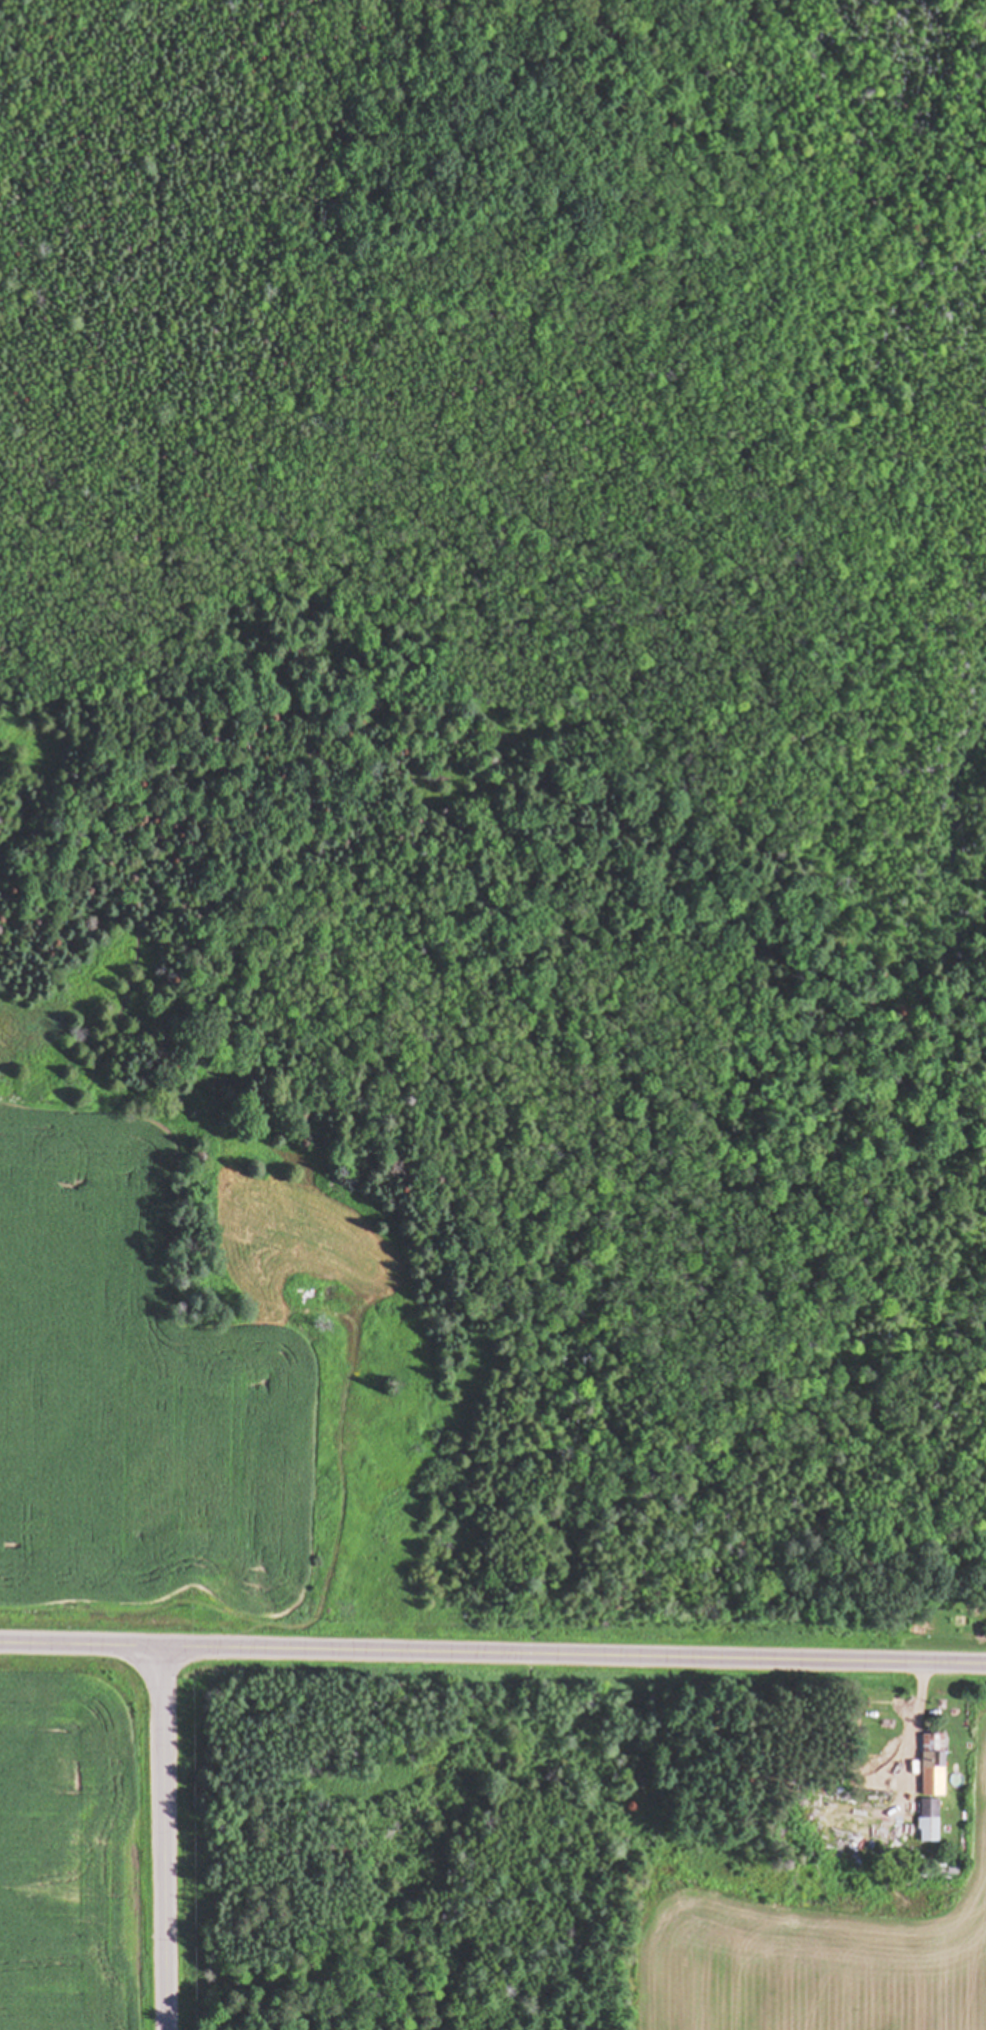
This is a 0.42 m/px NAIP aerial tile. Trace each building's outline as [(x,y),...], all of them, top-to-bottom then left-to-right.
[(946,1774),(946,1753),(923,1753),(923,1774),(946,1774)] [(921,1820),(940,1820),(940,1801),(921,1801),(921,1820)]
